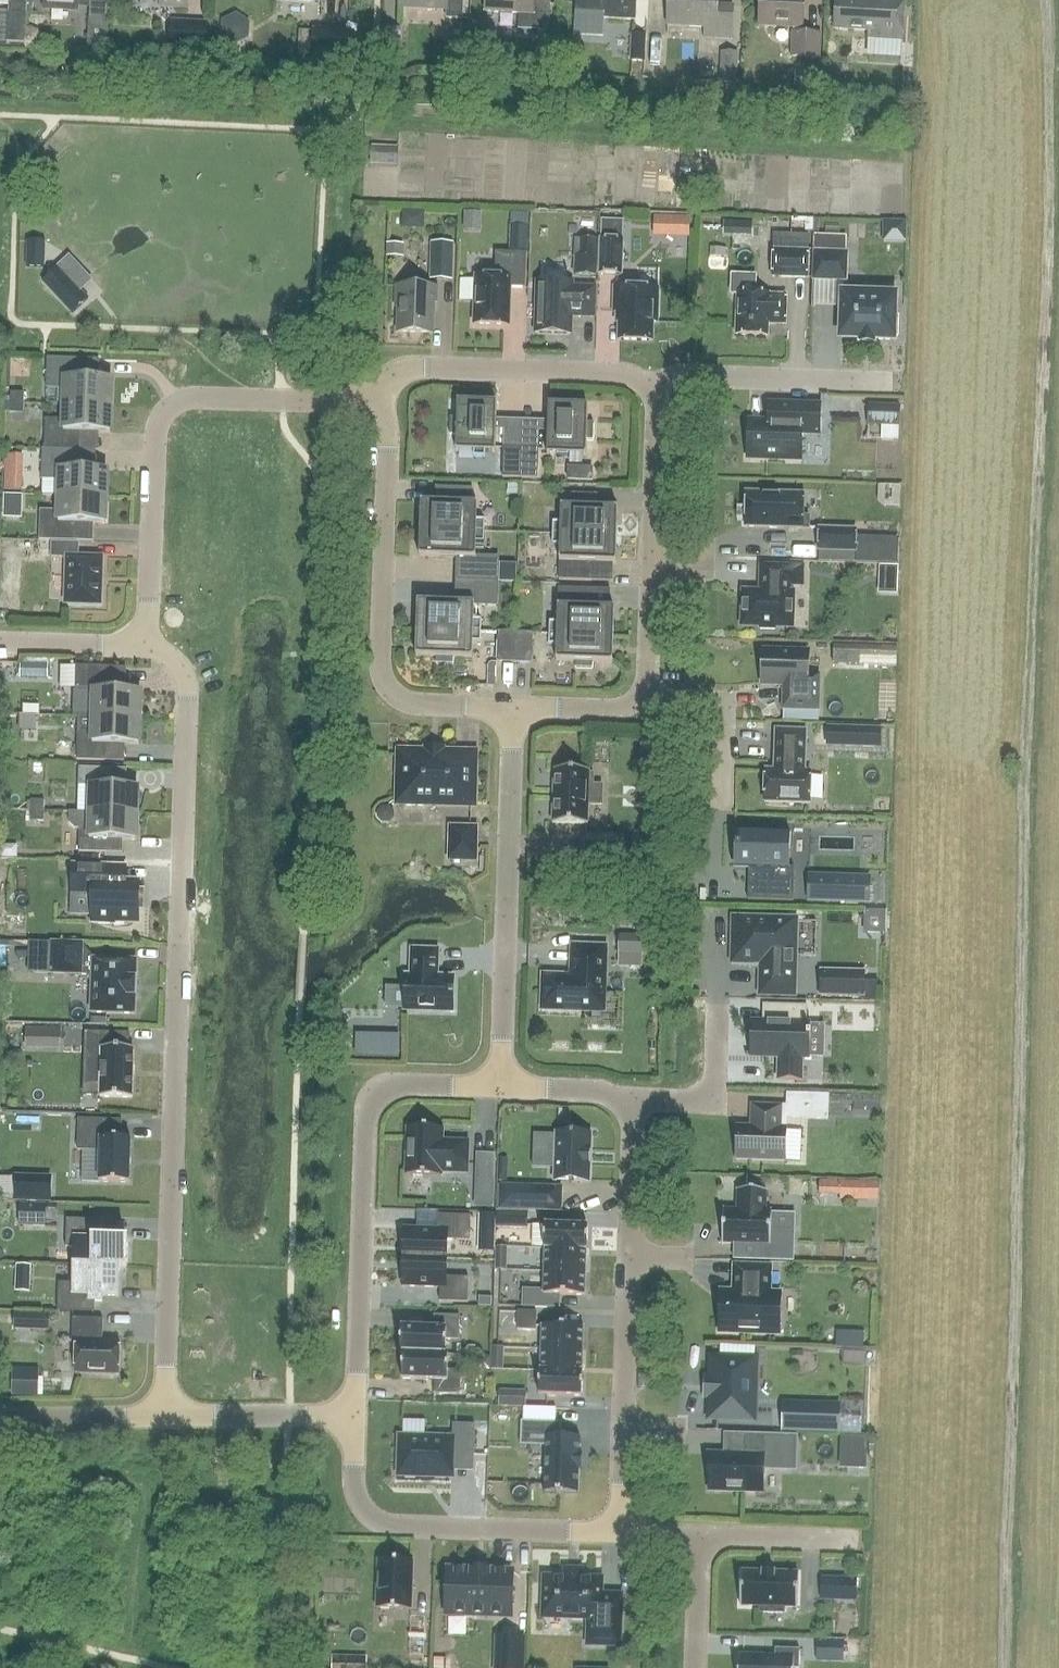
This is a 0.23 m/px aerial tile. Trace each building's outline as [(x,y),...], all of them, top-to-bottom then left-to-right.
[(9,41),(25,42),(26,14),(33,14),(34,0),(10,0),(9,41)] [(463,0),(400,0),(399,6),(447,9),(447,18),(462,19),(463,0)] [(550,0),(486,0),(485,11),(519,13),(518,28),(548,30),(550,0)] [(635,0),(578,0),(577,13),(577,30),(603,31),(603,18),(635,19),(635,0)] [(733,7),(717,6),(718,0),(669,0),(668,25),(705,27),(704,36),(732,38),(733,7)] [(819,34),(802,33),(804,0),(761,0),(759,25),(794,26),(793,56),(818,57),(819,34)] [(862,2),(837,1),(835,29),(868,30),(867,57),(901,58),(904,0),(863,0),(862,2)] [(90,3),(88,40),(106,40),(108,4),(90,3)] [(250,22),(236,13),(221,20),(220,36),(234,46),(249,39),(250,22)] [(207,21),(170,20),(169,53),(206,54),(207,21)] [(468,25),(454,25),(452,70),(467,71),(468,25)] [(315,30),(313,57),(349,59),(351,32),(315,30)] [(644,34),(631,34),(629,59),(642,60),(644,34)] [(738,52),(721,52),(720,82),(737,83),(738,52)] [(818,73),(795,72),(794,86),(817,87),(818,73)] [(397,165),(397,147),(371,146),(370,164),(397,165)] [(885,237),(906,236),(905,218),(884,220),(885,237)] [(600,220),(600,275),(622,275),(623,220),(600,220)] [(527,252),(527,246),(527,228),(528,224),(509,223),(509,228),(509,246),(509,251),(526,252),(527,252)] [(810,276),(811,234),(773,233),(773,248),(772,275),(807,276),(810,276)] [(598,239),(579,239),(579,256),(574,256),(574,276),(597,276),(598,239)] [(46,241),(26,240),(26,266),(45,267),(46,241)] [(454,243),(430,242),(429,279),(453,280),(454,243)] [(404,244),(387,243),(386,256),(403,257),(404,244)] [(474,323),(509,324),(510,286),(525,287),(526,252),(509,251),(495,251),(494,276),(476,275),(474,323)] [(814,277),(845,278),(846,252),(815,251),(814,277)] [(58,266),(42,281),(72,313),(88,298),(58,266)] [(732,273),(731,292),(737,292),(736,333),(767,334),(768,316),(774,316),(774,317),(774,318),(774,319),(775,320),(776,321),(777,321),(778,321),(785,321),(786,301),(779,293),(769,293),(769,292),(755,291),(755,274),(732,273)] [(569,332),(570,313),(592,313),(593,287),(570,286),(570,281),(538,280),(536,331),(569,332)] [(399,331),(431,332),(432,300),(436,300),(436,286),(396,285),(396,305),(400,305),(399,331)] [(652,321),(657,321),(657,287),(613,286),(613,310),(619,310),(619,338),(651,339),(652,321)] [(895,293),(842,292),(841,336),(859,337),(859,339),(875,340),(875,337),(893,338),(893,334),(898,334),(898,314),(894,314),(895,293)] [(110,405),(111,379),(81,378),(82,358),(46,357),(45,387),(65,387),(64,404),(110,405)] [(10,403),(23,403),(23,393),(10,393),(10,403)] [(458,400),(457,417),(451,417),(450,434),(457,434),(456,451),(459,451),(459,445),(474,446),(474,456),(485,456),(486,446),(493,446),(493,452),(495,452),(496,402),(494,401),(493,408),(486,407),(487,401),(476,401),(476,407),(460,407),(460,400),(458,400)] [(23,413),(23,403),(10,403),(10,413),(23,413)] [(558,410),(551,409),(551,403),(549,403),(547,454),(549,454),(550,448),(557,448),(557,454),(568,454),(568,449),(583,449),(583,455),(586,455),(586,439),(593,439),(593,421),(587,421),(587,405),(585,404),(584,410),(569,410),(570,404),(559,404),(558,410)] [(899,405),(868,403),(867,426),(899,427),(899,405)] [(45,419),(44,448),(44,449),(78,450),(79,431),(110,432),(110,405),(64,404),(64,419),(45,419)] [(769,404),(768,422),(748,421),(747,459),(801,461),(802,433),(820,434),(820,405),(769,404)] [(519,477),(520,447),(503,447),(502,477),(519,477)] [(538,448),(520,447),(519,477),(537,478),(538,448)] [(59,495),(106,496),(106,470),(78,469),(78,450),(44,449),(44,448),(42,448),(41,479),(60,479),(59,495)] [(23,488),(24,452),(6,451),(5,488),(23,488)] [(569,477),(594,477),(594,465),(569,464),(569,477)] [(420,528),(484,530),(484,518),(471,518),(472,504),(477,505),(477,502),(471,502),(472,488),(435,487),(435,501),(421,501),(421,503),(427,503),(426,517),(420,516),(420,528)] [(803,515),(804,493),(804,492),(746,490),(745,525),(809,526),(809,515),(803,515)] [(552,532),(617,534),(617,523),(611,522),(611,509),(618,509),(618,507),(597,506),(598,493),(572,492),(571,505),(561,505),(561,508),(566,508),(566,521),(553,521),(552,532)] [(23,494),(3,494),(3,518),(22,518),(23,494)] [(105,523),(106,496),(59,495),(59,511),(40,510),(39,541),(78,542),(79,522),(105,523)] [(857,528),(817,527),(817,551),(856,552),(857,528)] [(484,530),(420,528),(420,539),(426,539),(425,553),(419,553),(419,555),(456,556),(476,557),(476,555),(470,554),(471,541),(484,541),(484,530)] [(617,534),(552,532),(552,544),(565,544),(565,558),(559,558),(559,579),(591,580),(592,561),(616,561),(616,559),(610,559),(610,545),(616,545),(617,534)] [(19,541),(18,561),(46,562),(46,542),(19,541)] [(52,557),(67,557),(66,603),(100,604),(102,557),(78,556),(78,543),(52,543),(52,557)] [(871,543),(870,559),(893,560),(894,544),(871,543)] [(499,566),(476,565),(476,557),(456,556),(455,564),(455,579),(498,581),(499,566)] [(761,590),(743,589),(742,623),(760,623),(760,627),(776,627),(776,624),(792,624),(793,590),(790,590),(790,582),(802,582),(803,564),(762,563),(761,590)] [(896,564),(879,564),(878,577),(896,577),(896,564)] [(454,602),(474,602),(475,596),(498,597),(498,581),(455,579),(454,602)] [(559,586),(558,607),(563,607),(563,621),(550,620),(549,632),(614,634),(614,622),(608,622),(608,609),(614,609),(615,607),(591,606),(591,587),(559,586)] [(417,628),(481,630),(481,618),(468,618),(469,604),(474,605),(474,602),(454,602),(418,600),(418,603),(424,603),(423,616),(417,616),(417,628)] [(481,641),(481,630),(417,628),(416,639),(423,639),(422,653),(416,653),(416,655),(436,656),(436,662),(453,663),(453,656),(472,657),(472,655),(467,654),(467,641),(481,641)] [(496,662),(514,663),(515,632),(497,631),(496,662)] [(515,632),(514,663),(532,663),(533,632),(515,632)] [(614,634),(549,632),(549,643),(562,644),(562,657),(556,657),(556,659),(575,660),(575,667),(593,667),(593,661),(613,661),(613,659),(607,659),(607,645),(613,645),(614,634)] [(890,647),(837,645),(836,656),(876,657),(876,666),(889,666),(890,647)] [(763,650),(762,682),(783,683),(782,709),(781,720),(818,721),(819,710),(820,675),(808,674),(809,651),(763,650)] [(75,700),(75,715),(78,715),(94,716),(140,717),(141,690),(110,689),(110,666),(76,665),(75,700)] [(22,714),(39,714),(39,696),(22,696),(22,714)] [(78,730),(77,759),(105,760),(106,743),(139,744),(140,717),(94,716),(78,715),(78,730)] [(805,731),(775,730),(774,770),(765,770),(764,802),(809,803),(810,771),(804,771),(805,731)] [(474,753),(457,752),(404,751),(404,770),(400,770),(399,801),(405,801),(407,804),(423,804),(425,801),(460,802),(461,798),(473,798),(474,753)] [(91,812),(137,813),(138,786),(106,785),(107,768),(79,767),(79,784),(91,785),(91,812)] [(602,803),(602,784),(593,784),(593,773),(589,773),(589,769),(555,768),(553,821),(588,823),(588,803),(602,803)] [(30,810),(43,810),(43,800),(31,800),(30,810)] [(43,820),(43,810),(30,810),(30,820),(43,820)] [(105,852),(106,839),(136,840),(137,813),(91,812),(69,811),(69,822),(75,828),(80,829),(79,851),(105,852)] [(450,858),(476,859),(477,827),(451,826),(450,858)] [(734,839),(733,866),(753,867),(752,876),(748,876),(747,897),(745,897),(745,899),(791,900),(792,865),(785,865),(786,828),(736,826),(736,839),(734,839)] [(73,864),(72,892),(94,893),(93,920),(98,920),(99,923),(111,923),(112,921),(138,921),(139,908),(143,906),(143,891),(139,889),(140,882),(126,882),(126,865),(111,865),(73,864)] [(844,875),(808,874),(808,901),(843,902),(844,875)] [(763,992),(793,993),(795,921),(734,920),(733,960),(756,961),(763,968),(763,992)] [(616,959),(640,959),(640,938),(616,938),(616,959)] [(31,941),(30,971),(93,973),(92,1012),(134,1013),(135,1013),(137,960),(83,958),(83,943),(31,941)] [(573,947),(572,978),(544,977),(543,1007),(602,1009),(604,948),(573,947)] [(437,968),(438,950),(411,949),(410,976),(405,976),(404,1009),(452,1011),(453,977),(435,976),(435,970),(436,970),(437,969),(437,968)] [(820,968),(819,996),(864,997),(865,970),(820,968)] [(751,1023),(751,1055),(778,1056),(777,1079),(801,1080),(802,1057),(808,1057),(809,1024),(804,1024),(804,1005),(766,1004),(765,1023),(751,1023)] [(367,1052),(380,1029),(359,1017),(346,1040),(367,1052)] [(26,1023),(26,1049),(62,1048),(61,1023),(26,1023)] [(88,1032),(86,1084),(100,1084),(99,1097),(132,1098),(133,1048),(118,1048),(118,1033),(88,1032)] [(737,1126),(736,1159),(784,1161),(786,1117),(826,1119),(827,1093),(787,1091),(787,1107),(780,1107),(752,1106),(751,1127),(737,1126)] [(78,1119),(77,1150),(82,1151),(82,1181),(99,1182),(129,1183),(131,1139),(104,1138),(104,1120),(78,1119)] [(407,1127),(406,1175),(441,1176),(441,1171),(467,1172),(468,1142),(442,1141),(442,1128),(407,1127)] [(551,1135),(551,1153),(556,1153),(555,1180),(588,1181),(590,1134),(557,1133),(557,1135),(551,1135)] [(494,1181),(495,1153),(477,1153),(476,1180),(494,1181)] [(844,1180),(843,1196),(878,1197),(879,1181),(844,1180)] [(498,1209),(536,1210),(536,1185),(498,1184),(498,1209)] [(723,1209),(722,1243),(723,1243),(760,1244),(760,1260),(793,1261),(794,1231),(771,1230),(771,1210),(770,1210),(770,1211),(765,1211),(765,1191),(766,1191),(766,1190),(737,1189),(737,1190),(738,1191),(737,1210),(724,1210),(724,1209),(723,1209)] [(19,1225),(45,1226),(46,1203),(19,1202),(19,1225)] [(496,1228),(526,1228),(527,1213),(496,1212),(496,1228)] [(494,1214),(480,1213),(479,1232),(494,1233),(494,1214)] [(403,1258),(447,1260),(447,1241),(470,1242),(471,1217),(438,1216),(437,1230),(404,1229),(403,1258)] [(74,1265),(119,1267),(119,1266),(126,1266),(127,1239),(109,1239),(109,1233),(101,1233),(102,1220),(67,1219),(66,1247),(75,1248),(74,1265)] [(544,1225),(544,1249),(545,1249),(586,1250),(587,1250),(588,1226),(544,1225)] [(545,1249),(544,1270),(585,1271),(586,1250),(545,1249)] [(439,1303),(467,1304),(468,1279),(446,1278),(447,1260),(403,1258),(402,1287),(440,1289),(439,1303)] [(30,1265),(16,1264),(15,1278),(30,1279),(30,1265)] [(118,1296),(119,1267),(74,1265),(74,1283),(58,1282),(57,1311),(94,1312),(95,1300),(102,1301),(102,1295),(118,1296)] [(720,1291),(719,1332),(779,1334),(780,1293),(769,1292),(770,1266),(734,1265),(733,1291),(720,1291)] [(523,1290),(522,1306),(552,1307),(553,1294),(585,1295),(585,1294),(584,1294),(585,1271),(544,1270),(543,1290),(523,1290)] [(536,1312),(517,1311),(517,1330),(535,1331),(536,1312)] [(460,1336),(461,1312),(435,1312),(435,1328),(401,1327),(400,1353),(448,1354),(445,1354),(446,1336),(460,1336)] [(49,1314),(14,1314),(13,1330),(49,1330),(49,1314)] [(103,1319),(72,1318),(72,1343),(76,1343),(75,1373),(119,1374),(120,1342),(102,1341),(103,1319)] [(542,1325),(541,1348),(582,1350),(583,1328),(584,1327),(542,1325)] [(836,1331),(835,1348),(848,1348),(849,1331),(836,1331)] [(541,1360),(540,1371),(581,1372),(582,1350),(541,1348),(541,1360)] [(448,1354),(400,1353),(400,1354),(403,1354),(402,1379),(434,1380),(433,1393),(460,1394),(460,1370),(447,1370),(448,1354)] [(712,1358),(710,1417),(752,1418),(753,1379),(754,1359),(741,1359),(712,1358)] [(39,1369),(12,1368),(11,1395),(38,1396),(39,1369)] [(581,1372),(540,1371),(539,1371),(538,1395),(581,1396),(582,1372),(581,1372)] [(500,1393),(499,1406),(525,1407),(526,1394),(500,1393)] [(783,1407),(782,1429),(839,1431),(840,1409),(783,1407)] [(521,1421),(520,1445),(545,1446),(543,1490),(556,1490),(556,1493),(561,1493),(561,1491),(578,1491),(580,1439),(559,1439),(559,1422),(521,1421)] [(400,1437),(399,1474),(451,1475),(451,1454),(473,1454),(474,1424),(452,1423),(451,1438),(400,1437)] [(706,1455),(705,1470),(709,1470),(709,1489),(762,1491),(763,1467),(794,1468),(794,1437),(745,1436),(745,1455),(710,1454),(710,1455),(706,1455)] [(840,1437),(840,1455),(866,1456),(867,1438),(840,1437)] [(378,1559),(376,1608),(411,1609),(413,1560),(378,1559)] [(447,1569),(446,1613),(511,1615),(512,1572),(447,1569)] [(798,1572),(741,1571),(740,1605),(760,1606),(760,1612),(783,1613),(783,1607),(797,1607),(798,1572)] [(821,1598),(858,1599),(858,1576),(821,1575),(821,1598)] [(589,1618),(588,1644),(619,1645),(620,1595),(600,1594),(601,1579),(544,1577),(543,1616),(589,1618)] [(856,1640),(829,1639),(829,1656),(855,1657),(856,1640)] [(738,1654),(738,1667),(799,1667),(799,1649),(775,1648),(775,1656),(738,1654)]
